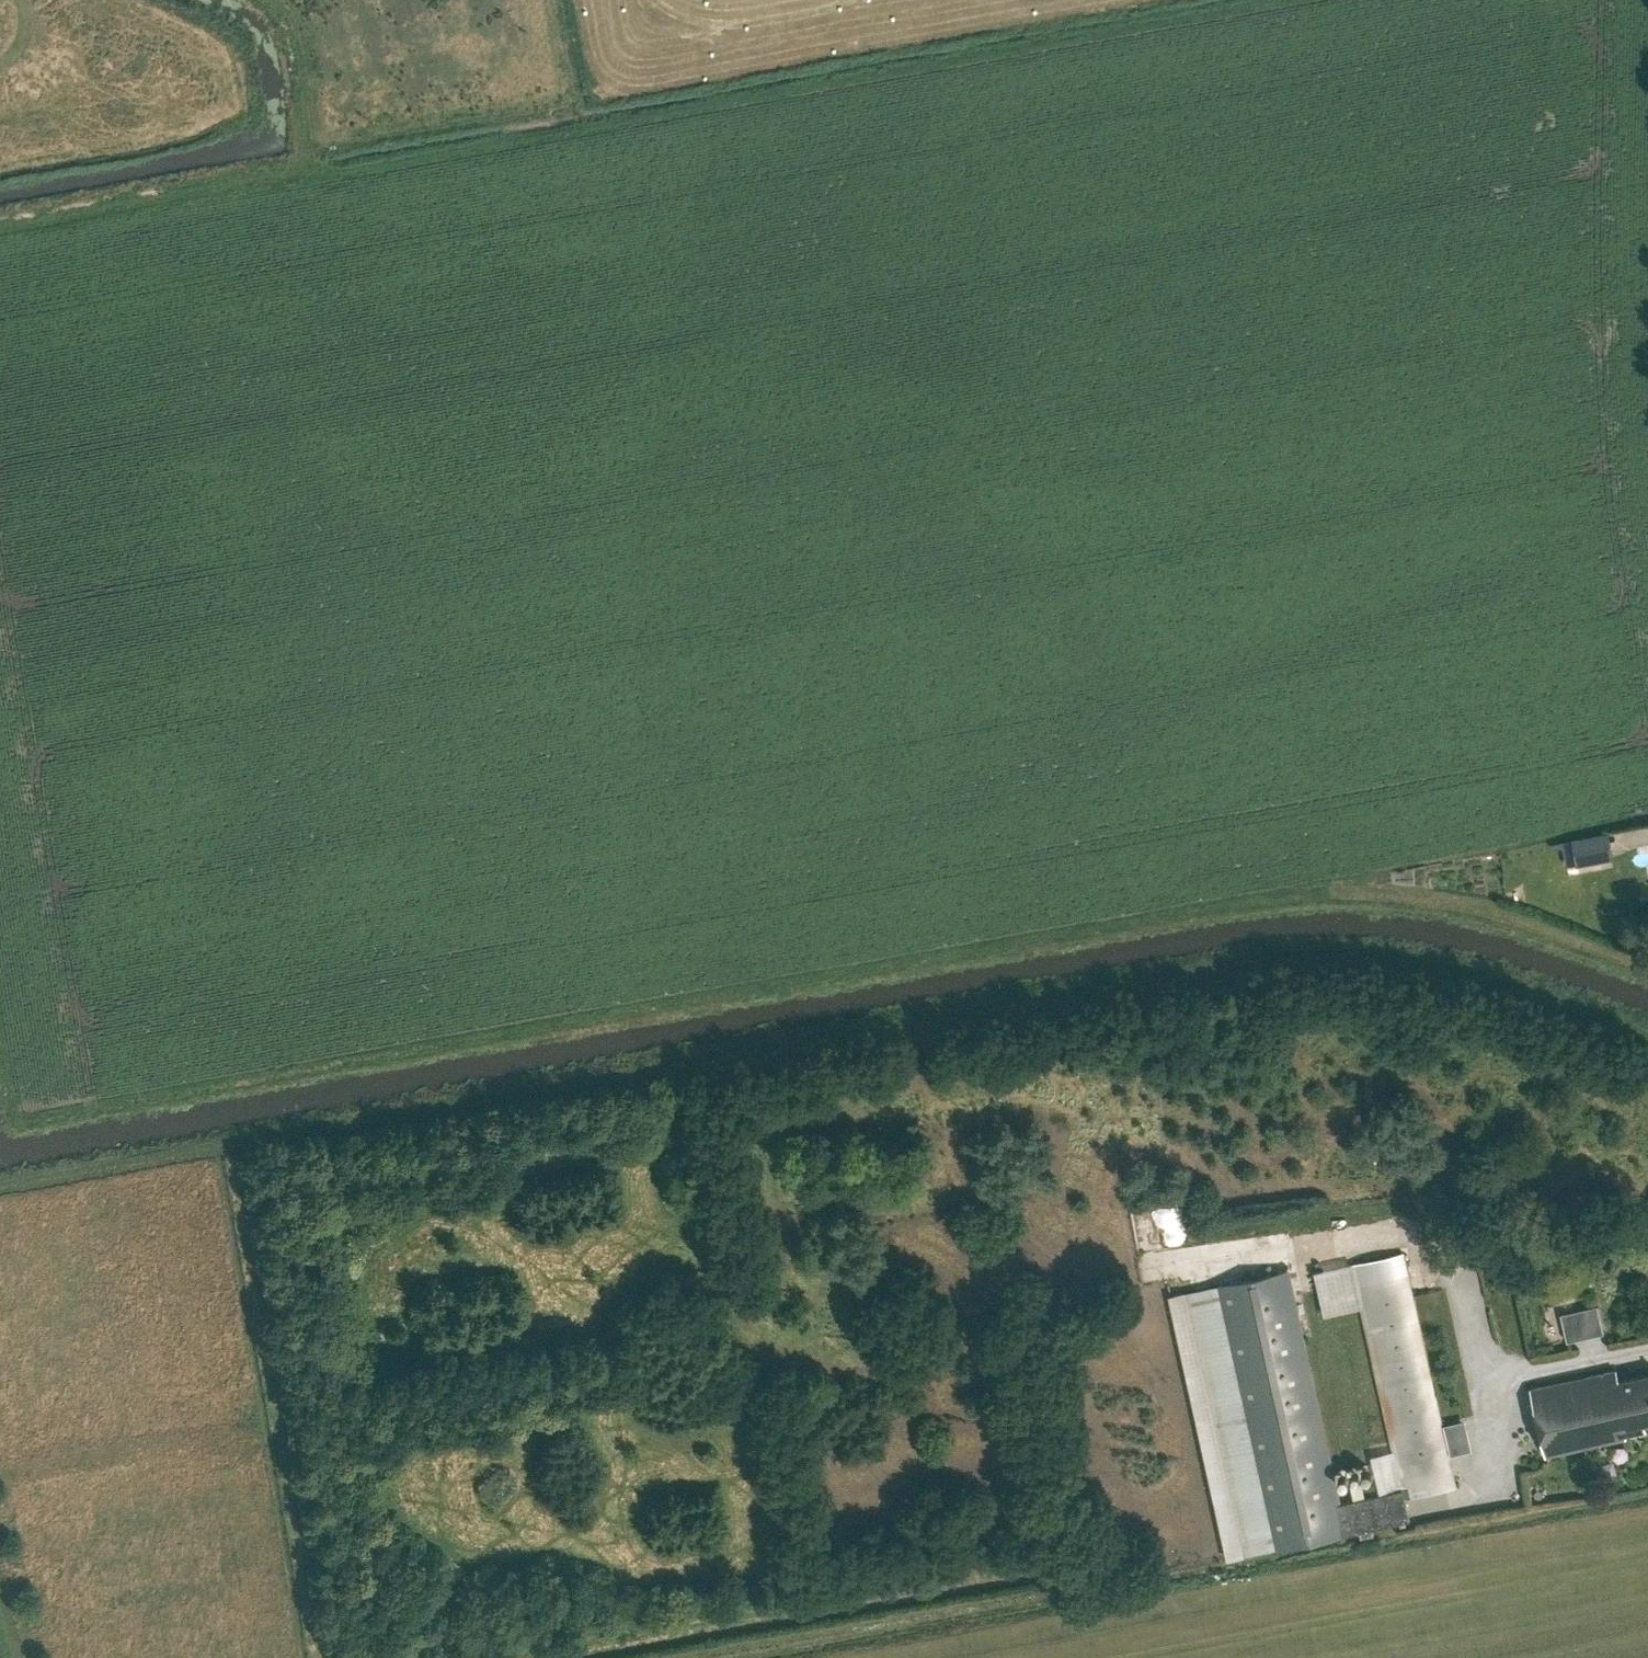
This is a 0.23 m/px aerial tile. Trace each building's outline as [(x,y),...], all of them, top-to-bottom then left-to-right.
[(1289,1268),(1168,1296),(1227,1560),(1385,1524),(1409,1519),(1405,1498),(1457,1486),(1404,1251),(1355,1261),(1363,1295),(1358,1296),(1401,1487),(1387,1491),(1341,1501),(1334,1471),(1303,1331),(1289,1268)] [(1581,1321),(1564,1325),(1567,1341),(1585,1337),(1581,1321)] [(1616,1369),(1530,1388),(1530,1389),(1531,1389),(1546,1455),(1626,1437),(1625,1433),(1646,1429),(1644,1421),(1647,1420),(1647,1373),(1619,1380),(1616,1369)]
